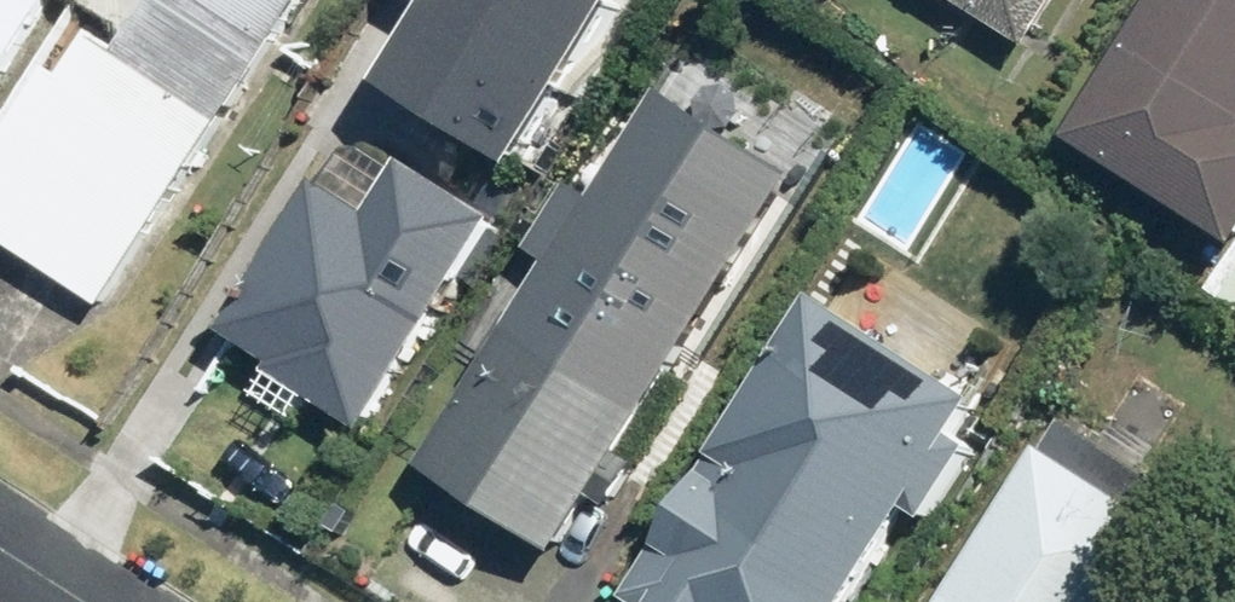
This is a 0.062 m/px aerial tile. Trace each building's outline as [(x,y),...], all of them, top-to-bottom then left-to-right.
[(108,309),(311,0),(156,0),(124,49),(102,34),(75,75),(65,69),(0,167),(0,238),(108,309)] [(65,0),(0,0),(0,109),(65,0)] [(530,168),(632,9),(618,0),(450,0),(397,83),(530,168)] [(1037,49),(1069,0),(960,0),(1037,49)] [(1083,143),(1234,238),(1234,0),(1173,0),(1083,143)] [(737,191),(820,245),(876,160),(793,106),(737,191)] [(430,183),(505,230),(531,188),(457,141),(430,183)] [(226,343),(370,434),(469,278),(325,188),(226,343)] [(599,201),(425,468),(569,561),(604,508),(616,516),(651,462),(637,453),(706,347),(699,342),(734,289),(599,201)] [(822,298),(632,601),(876,601),(997,407),(822,298)] [(1076,424),(1058,453),(1049,448),(955,601),(1164,601),(1219,511),(1076,424)]
